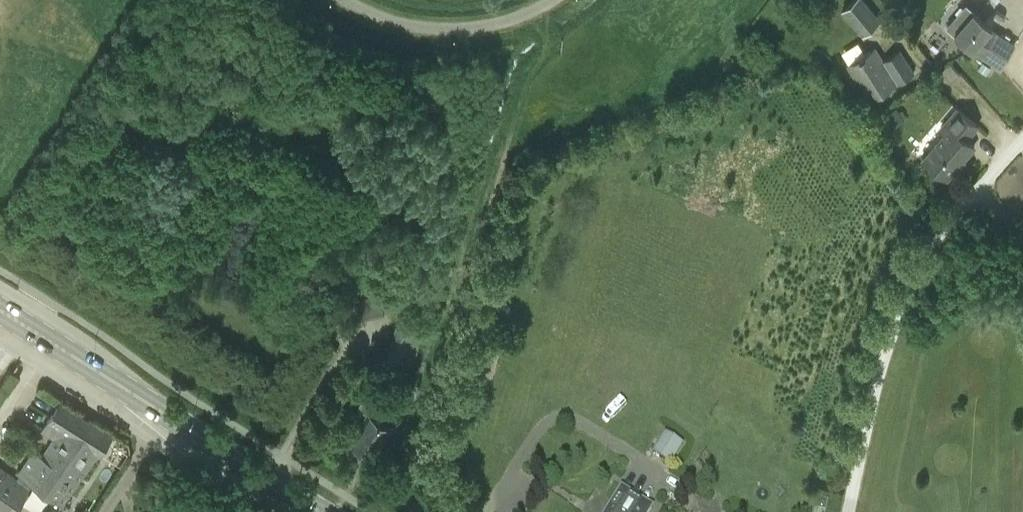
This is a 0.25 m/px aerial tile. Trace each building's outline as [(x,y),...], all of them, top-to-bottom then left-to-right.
[(863,36),(882,20),(865,0),(854,0),(842,10),(863,36)] [(990,28),(992,26),(967,5),(949,27),(955,32),(973,48),(1000,65),(1015,43),(990,28)] [(841,50),(846,61),(866,51),(860,40),(841,50)] [(869,99),(914,71),(900,49),(884,59),(876,46),(847,64),(869,99)] [(978,68),(986,74),(991,68),(982,62),(978,68)] [(966,137),(978,124),(958,107),(941,126),(946,131),(924,156),(947,176),(975,145),(966,137)] [(360,320),(386,315),(381,294),(355,300),(360,320)] [(412,372),(424,332),(397,324),(385,364),(412,372)] [(373,453),(391,424),(384,419),(397,398),(373,384),(359,407),(367,411),(350,439),(362,446),(363,451),(368,454),(372,453),(373,453)] [(64,502),(97,452),(99,453),(112,433),(60,399),(42,427),(55,436),(43,454),(34,448),(18,472),(64,502)] [(670,464),(683,443),(666,432),(653,453),(670,464)] [(30,486),(0,464),(0,511),(12,511),(30,486)] [(651,506),(621,487),(605,511),(648,511),(651,506)]
